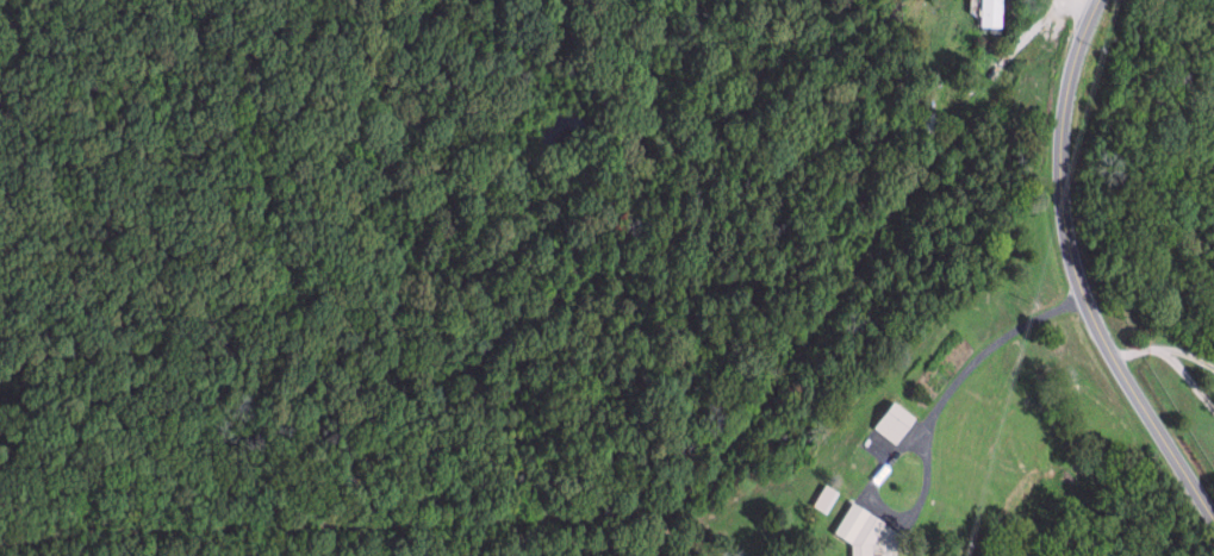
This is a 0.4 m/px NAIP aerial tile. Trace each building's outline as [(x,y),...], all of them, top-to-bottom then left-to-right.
[(980,27),(1001,27),(1002,0),(981,0),(980,27)] [(915,417),(893,399),(872,427),(894,444),(915,417)] [(887,554),(872,555),(872,545),(885,519),(850,502),(834,533),(852,542),(852,555),(887,555),(887,554)]
